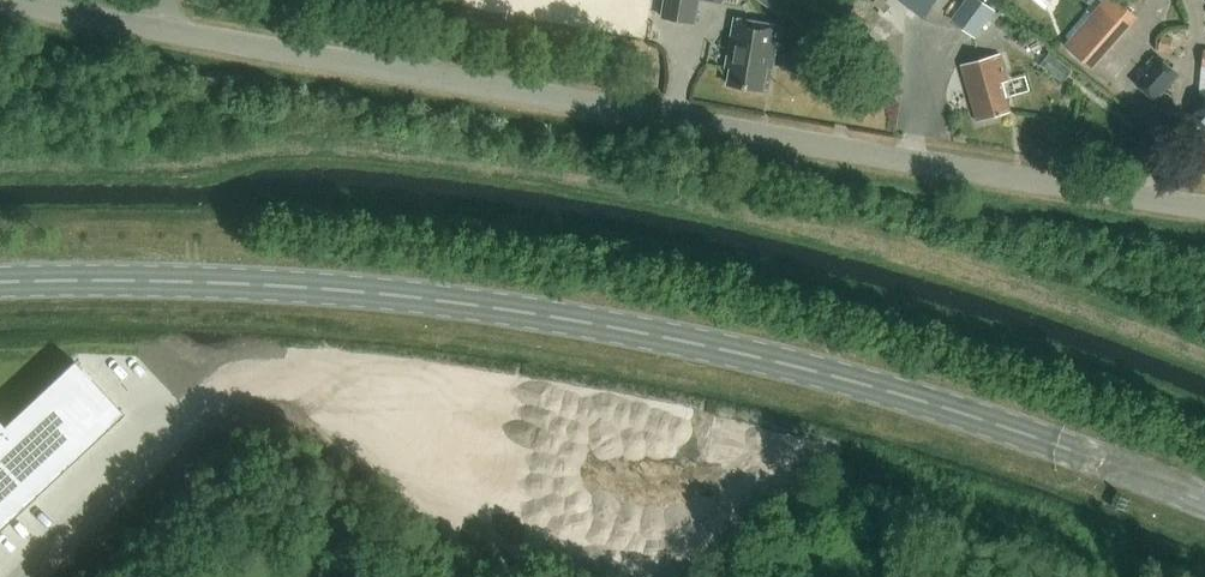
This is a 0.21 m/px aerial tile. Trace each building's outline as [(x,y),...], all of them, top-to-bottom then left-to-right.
[(658,15),(692,22),(696,0),(661,0),(658,15)] [(923,19),(937,0),(899,0),(923,19)] [(996,10),(982,0),(965,0),(950,19),(975,38),(996,10)] [(1065,45),(1090,67),(1136,15),(1119,0),(1100,0),(1099,0),(1097,0),(1066,35),(1070,39),(1065,45)] [(731,67),(728,84),(763,90),(770,53),(775,54),(780,26),(735,18),(726,67),(731,67)] [(1002,83),(1007,81),(1000,54),(962,64),(978,121),(1010,112),(1002,83)] [(805,58),(784,55),(781,71),(802,75),(805,58)] [(1156,102),(1180,73),(1158,56),(1135,84),(1156,102)] [(1192,118),(1204,129),(1204,102),(1192,118)] [(123,413),(73,360),(2,425),(0,423),(0,528),(123,413)]
